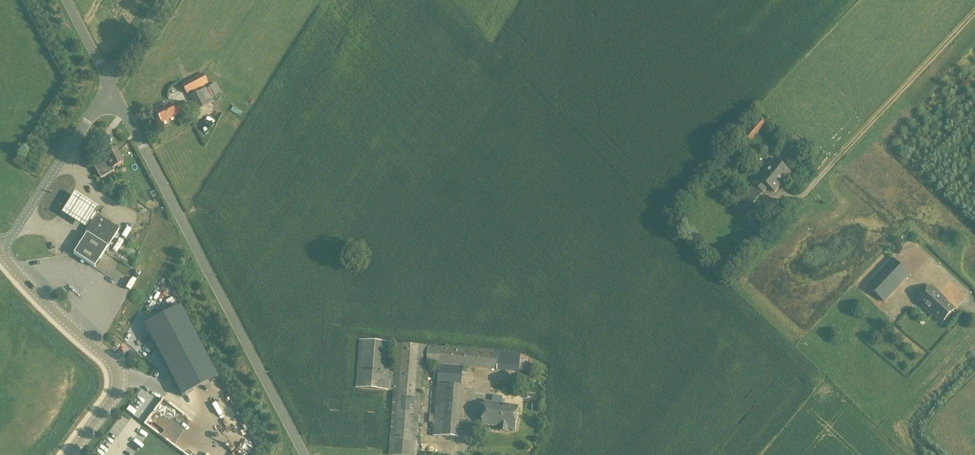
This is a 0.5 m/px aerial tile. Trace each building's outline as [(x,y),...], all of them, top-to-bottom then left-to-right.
[(181,84),(187,95),(208,84),(202,73),(182,84),(181,84)] [(219,94),(214,83),(209,86),(200,91),(189,97),(197,111),(208,105),(212,103),(209,99),(219,94)] [(171,107),(169,104),(155,111),(161,124),(186,111),(182,102),(171,107)] [(757,116),(742,134),(747,138),(750,141),(765,124),(763,122),(757,116)] [(100,162),(93,166),(100,179),(113,172),(111,169),(122,162),(118,155),(117,152),(115,149),(102,156),(104,160),(100,162)] [(826,158),(820,153),(816,157),(811,164),(817,169),(826,158)] [(753,185),(763,193),(768,187),(775,192),(783,182),(790,173),(774,159),(753,185)] [(745,215),(762,194),(752,186),(735,207),(745,215)] [(97,212),(74,199),(63,217),(86,231),(97,212)] [(770,207),(762,216),(774,226),(782,218),(770,207)] [(73,254),(94,267),(97,263),(104,252),(119,229),(98,215),(82,240),(76,249),(73,254)] [(909,276),(891,259),(866,285),(885,302),(909,276)] [(924,294),(917,302),(932,316),(933,315),(934,315),(942,323),(948,317),(954,310),(945,301),(946,300),(931,286),(924,294)] [(144,325),(181,397),(193,391),(184,373),(208,360),(180,306),(144,325)] [(124,315),(117,327),(127,333),(135,321),(124,315)] [(425,346),(399,344),(396,380),(390,379),(393,344),(361,341),(357,388),(389,391),(389,390),(395,391),(390,454),(417,454),(418,435),(425,346)] [(426,365),(438,366),(433,436),(459,439),(463,386),(461,386),(463,367),(522,372),(531,372),(532,360),(521,354),(428,346),(426,365)] [(499,431),(508,432),(508,429),(515,430),(519,407),(485,402),(482,425),(500,428),(499,431)]
